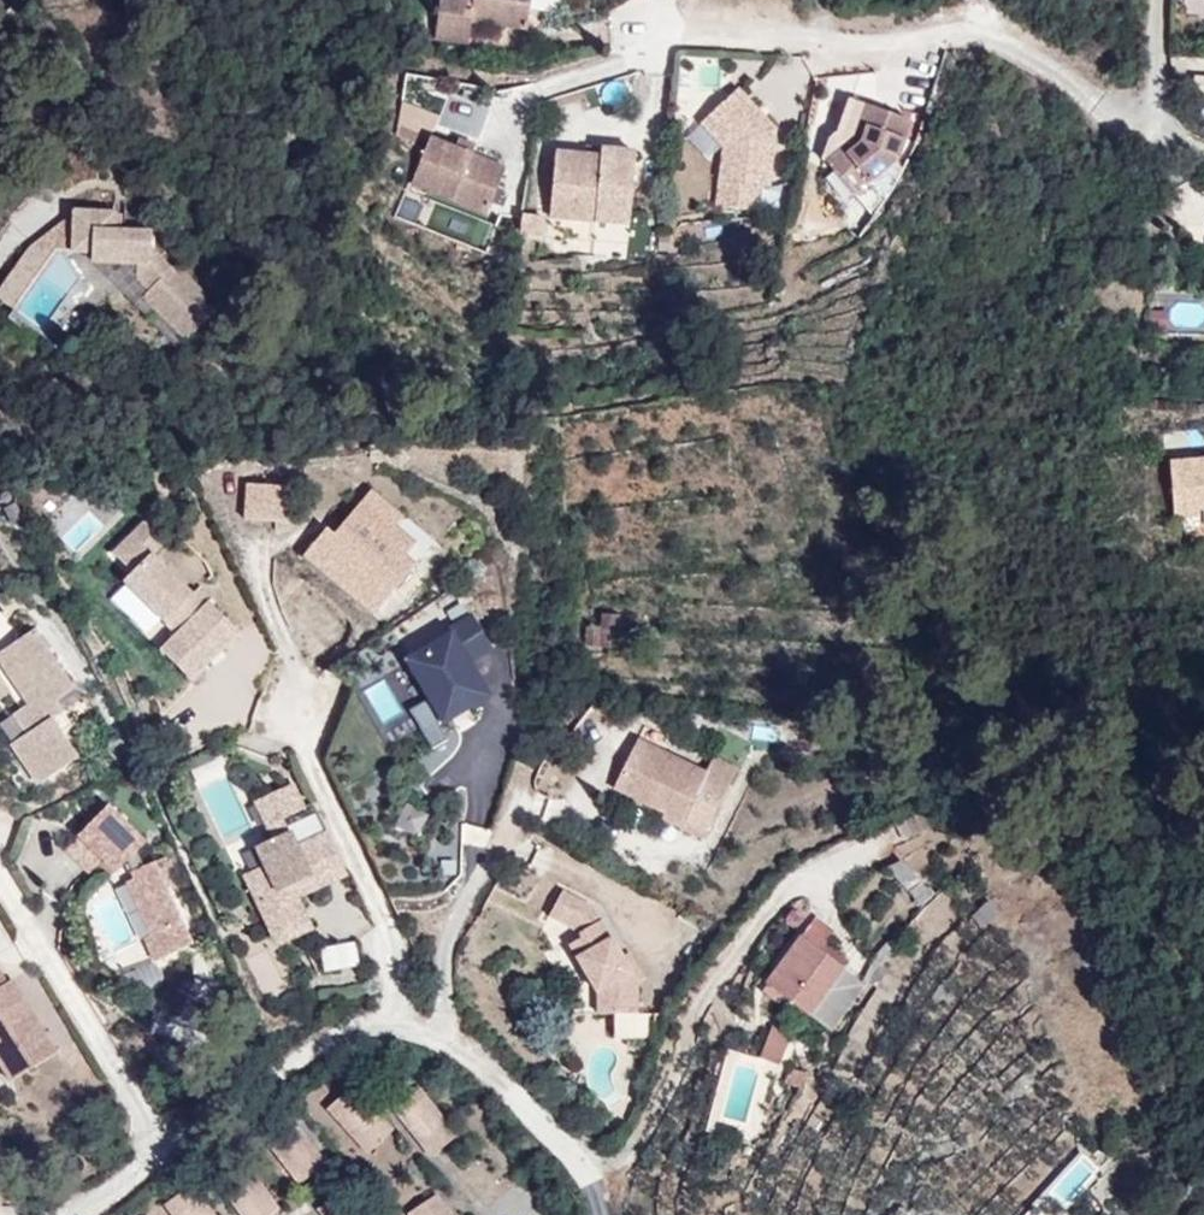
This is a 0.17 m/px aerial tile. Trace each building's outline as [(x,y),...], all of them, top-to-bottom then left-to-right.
[(527,28),(530,0),(440,0),(435,38),(469,42),(471,21),(527,28)] [(769,186),(776,130),(737,89),(701,123),(724,147),(717,205),(757,209),(760,185),(769,186)] [(865,128),(871,108),(865,106),(858,126),(865,128)] [(898,159),(910,121),(871,108),(865,128),(858,126),(855,136),(842,147),(848,154),(831,168),(854,195),(898,159)] [(430,137),(412,182),(487,213),(501,180),(467,166),(472,154),(430,137)] [(831,168),(848,154),(842,147),(825,161),(831,168)] [(631,204),(635,151),(601,149),(600,156),(555,152),(550,215),(611,220),(613,202),(631,204)] [(501,180),(506,169),(472,154),(467,166),(501,180)] [(629,222),(631,204),(613,202),(611,220),(629,222)] [(75,213),(31,249),(55,250),(74,250),(75,213)] [(145,296),(187,339),(213,314),(201,302),(206,298),(177,267),(172,271),(151,250),(152,233),(119,232),(119,218),(113,218),(114,214),(75,213),(74,250),(92,250),(92,261),(140,262),(140,279),(150,290),(145,296)] [(543,216),(526,214),(524,235),(542,236),(543,216)] [(0,293),(0,300),(14,310),(55,250),(31,249),(0,293)] [(1171,461),(1175,517),(1200,515),(1199,509),(1203,509),(1203,459),(1171,461)] [(283,522),(285,487),(248,484),(245,518),(283,522)] [(406,557),(416,545),(396,528),(404,518),(373,491),(340,529),(345,533),(340,540),(335,536),(327,528),(303,556),(335,583),(342,575),(370,599),(385,581),(394,589),(415,565),(406,557)] [(144,523),(113,555),(131,572),(124,580),(178,632),(208,660),(238,629),(196,588),(192,593),(152,554),(163,542),(144,523)] [(345,533),(340,529),(335,536),(340,540),(345,533)] [(372,615),(394,589),(385,581),(370,599),(342,575),(335,583),(372,615)] [(446,734),(434,714),(483,685),(467,657),(490,643),(471,610),(404,648),(430,693),(409,705),(431,743),(446,734)] [(586,645),(616,647),(619,616),(604,615),(602,629),(588,628),(586,645)] [(0,651),(0,657),(30,702),(16,712),(29,731),(12,743),(39,783),(79,756),(62,732),(73,725),(56,700),(75,687),(35,627),(0,651)] [(208,660),(178,632),(161,650),(190,678),(208,660)] [(11,691),(0,674),(0,698),(11,691)] [(704,836),(728,787),(703,775),(705,771),(638,738),(637,738),(613,786),(666,812),(664,817),(704,836)] [(728,787),(737,767),(713,755),(705,771),(703,775),(728,787)] [(283,816),(306,806),(295,781),(253,800),(271,839),(258,845),(268,867),(247,876),(277,943),(311,928),(296,895),(292,885),(311,876),(315,886),(344,873),(326,833),(297,846),(283,816)] [(232,789),(211,799),(231,840),(252,830),(232,789)] [(146,938),(156,959),(194,942),(170,889),(156,859),(143,865),(137,851),(147,840),(109,803),(79,833),(104,858),(117,871),(128,859),(136,877),(128,881),(153,935),(146,938)] [(104,858),(79,833),(66,846),(91,871),(104,858)] [(883,861),(916,896),(928,887),(894,850),(883,861)] [(167,854),(156,859),(170,889),(181,884),(167,854)] [(311,876),(292,885),(296,895),(315,886),(311,876)] [(637,981),(592,905),(563,889),(550,913),(579,928),(583,936),(571,943),(599,993),(599,1013),(637,1012),(637,981)] [(817,915),(768,980),(810,1013),(844,968),(820,950),(836,929),(817,915)] [(832,1030),(866,984),(844,968),(810,1013),(832,1030)] [(12,1079),(56,1052),(11,979),(7,982),(0,971),(0,1060),(12,1079)] [(772,1024),(759,1056),(780,1063),(791,1031),(772,1024)] [(352,1084),(328,1106),(339,1118),(363,1097),(359,1091),(352,1084)] [(399,1107),(426,1141),(451,1120),(424,1087),(399,1107)] [(392,1129),(363,1097),(339,1118),(368,1151),(392,1129)] [(289,1114),(263,1133),(273,1147),(299,1127),(295,1121),(289,1114)] [(451,1120),(426,1141),(437,1154),(444,1148),(462,1133),(451,1120)] [(300,1181),(326,1162),(299,1127),(273,1147),(300,1181)] [(243,1213),(269,1193),(243,1158),(217,1178),(236,1204),(243,1213)] [(201,1196),(197,1190),(191,1183),(165,1202),(175,1214),(176,1214),(201,1196)] [(243,1213),(245,1214),(268,1214),(279,1206),(269,1193),(243,1213)] [(447,1207),(437,1193),(430,1198),(410,1211),(413,1214),(435,1214),(447,1207)] [(201,1196),(176,1214),(216,1214),(201,1196)] [(354,1202),(336,1214),(363,1214),(354,1202)]
